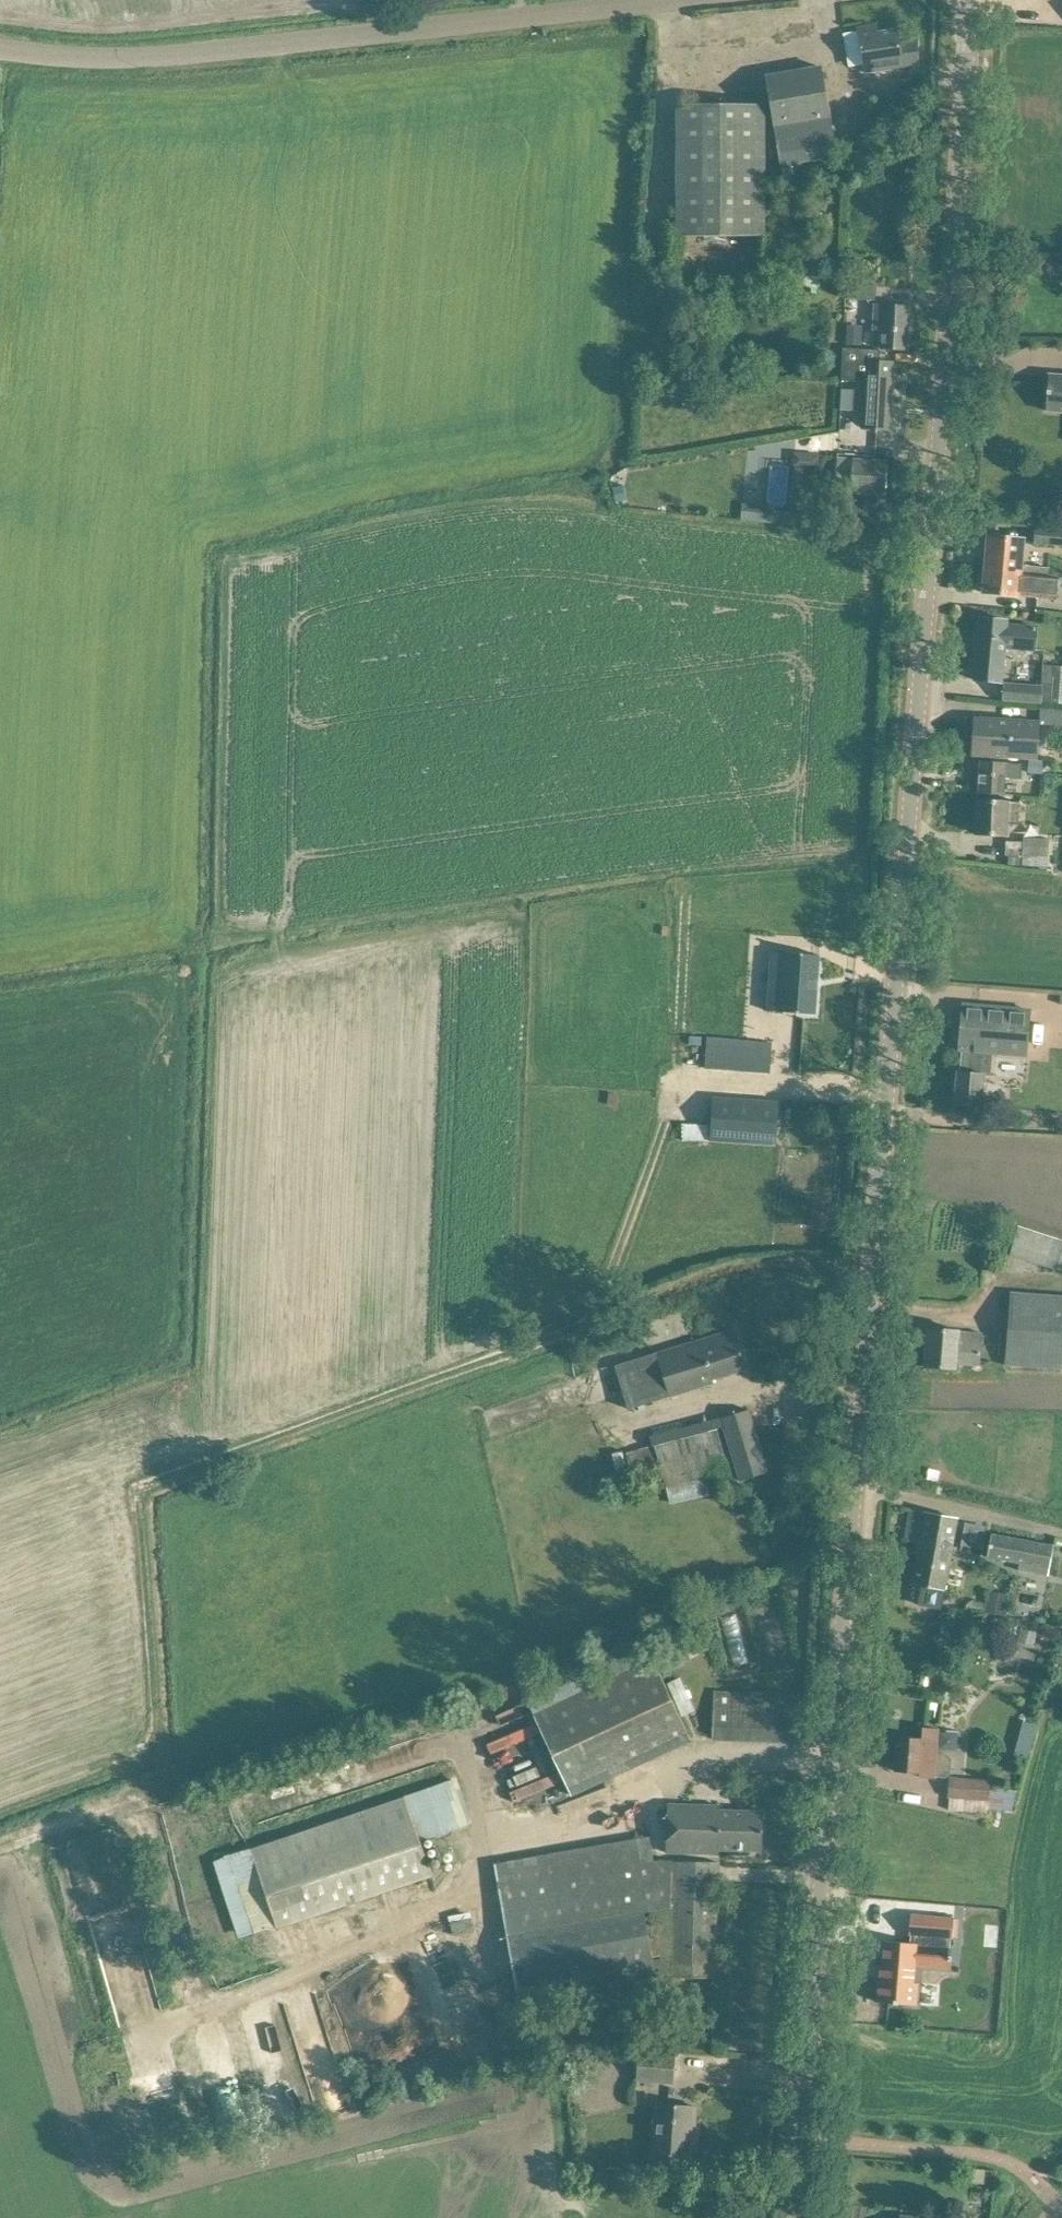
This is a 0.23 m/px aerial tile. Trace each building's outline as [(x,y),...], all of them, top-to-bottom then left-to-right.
[(860,48),(861,51),(862,51),(866,73),(917,65),(916,40),(898,43),(896,30),(876,33),(875,25),(858,28),(862,47),(860,48)] [(780,163),(837,156),(822,67),(765,77),(780,163)] [(677,236),(765,236),(764,104),(677,104),(677,236)] [(817,197),(815,210),(826,211),(828,198),(817,197)] [(876,301),(877,285),(852,284),(851,299),(876,301)] [(875,305),(874,330),(881,330),(881,348),(906,350),(907,330),(906,330),(906,321),(908,321),(909,307),(875,305)] [(843,348),(842,381),(858,382),(858,377),(866,377),(863,428),(889,429),(892,363),(879,362),(880,350),(843,348)] [(1061,412),(1061,376),(1049,375),(1046,411),(1061,412)] [(887,462),(837,458),(835,491),(885,495),(887,462)] [(795,468),(793,485),(804,486),(805,469),(795,468)] [(1061,546),(1061,529),(1035,527),(1033,544),(1061,546)] [(987,543),(985,569),(985,571),(1048,576),(1049,568),(1021,565),(1024,539),(987,536),(987,537),(988,537),(987,543)] [(1057,577),(1048,576),(985,571),(983,592),(982,592),(982,593),(1055,599),(1057,577)] [(980,618),(974,680),(1002,682),(1005,648),(1034,650),(1037,628),(1007,625),(1007,620),(980,618)] [(1061,705),(1061,668),(1043,666),(1041,687),(1005,684),(1004,699),(1061,705)] [(974,718),(972,756),(1037,760),(1037,759),(1040,722),(1039,722),(974,718)] [(1029,760),(1029,773),(1043,773),(1043,772),(1044,762),(1044,761),(1029,760)] [(980,762),(979,793),(1004,794),(1005,777),(1021,778),(1022,764),(980,762)] [(1018,825),(1019,802),(977,800),(977,802),(974,802),(974,815),(977,815),(976,834),(1006,836),(1007,824),(1018,825)] [(1047,868),(1049,839),(1023,837),(1022,842),(1006,841),(1005,855),(1008,856),(1007,865),(1047,868)] [(815,1014),(819,955),(771,952),(767,1011),(815,1014)] [(955,1104),(981,1106),(984,1075),(990,1075),(992,1052),(1026,1055),(1029,1010),(963,1005),(959,1049),(961,1050),(960,1071),(958,1071),(955,1104)] [(709,1038),(707,1068),(771,1073),(773,1043),(709,1038)] [(776,1145),(779,1102),(714,1097),(710,1141),(776,1145)] [(1018,1228),(1009,1255),(1061,1271),(1061,1242),(1018,1228)] [(1061,1369),(1061,1296),(1010,1292),(1005,1364),(1061,1369)] [(980,1333),(959,1332),(959,1330),(927,1328),(925,1366),(956,1368),(957,1364),(978,1365),(981,1333),(980,1332),(980,1333)] [(669,1396),(713,1383),(712,1378),(746,1368),(734,1329),(656,1352),(669,1396)] [(656,1352),(614,1364),(628,1408),(669,1396),(656,1352)] [(748,1409),(721,1418),(740,1480),(768,1472),(748,1409)] [(652,1436),(665,1488),(730,1472),(717,1419),(652,1436)] [(913,1585),(944,1591),(957,1518),(910,1510),(904,1540),(917,1542),(914,1555),(918,1556),(913,1585)] [(1053,1546),(990,1534),(986,1556),(1019,1562),(1018,1570),(1048,1575),(1053,1546)] [(525,1696),(571,1796),(692,1740),(660,1672),(706,1650),(691,1618),(525,1696)] [(727,1732),(811,1735),(812,1691),(728,1688),(727,1732)] [(934,1775),(946,1776),(950,1774),(952,1758),(948,1755),(936,1753),(938,1729),(922,1728),(922,1739),(897,1737),(895,1770),(920,1772),(920,1776),(934,1778),(934,1775)] [(1014,1754),(1027,1759),(1034,1736),(1020,1732),(1014,1754)] [(381,1779),(402,1769),(398,1760),(376,1769),(381,1779)] [(277,1923),(279,1930),(433,1876),(421,1841),(472,1823),(456,1778),(252,1850),(250,1845),(214,1858),(240,1936),(277,1923)] [(948,1796),(988,1800),(989,1782),(950,1779),(948,1796)] [(296,1780),(275,1786),(278,1797),(300,1791),(296,1780)] [(993,1782),(991,1799),(1005,1800),(1012,1801),(1016,1784),(993,1782)] [(720,1805),(667,1804),(666,1852),(718,1853),(718,1849),(762,1850),(763,1811),(719,1810),(720,1805)] [(492,1864),(518,2000),(669,1972),(669,1977),(715,1978),(718,1862),(654,1860),(649,1834),(492,1864)] [(878,1965),(875,2001),(917,2005),(918,1983),(914,1982),(915,1965),(924,1965),(925,1947),(952,1950),(952,1948),(950,1948),(951,1938),(953,1938),(954,1918),(911,1914),(909,1934),(911,1934),(910,1943),(885,1941),(883,1966),(878,1965)] [(220,2041),(222,2053),(241,2050),(239,2038),(220,2041)] [(676,2053),(638,2050),(636,2080),(673,2083),(676,2053)] [(697,2107),(656,2104),(652,2154),(689,2157),(692,2123),(695,2123),(697,2107)]
